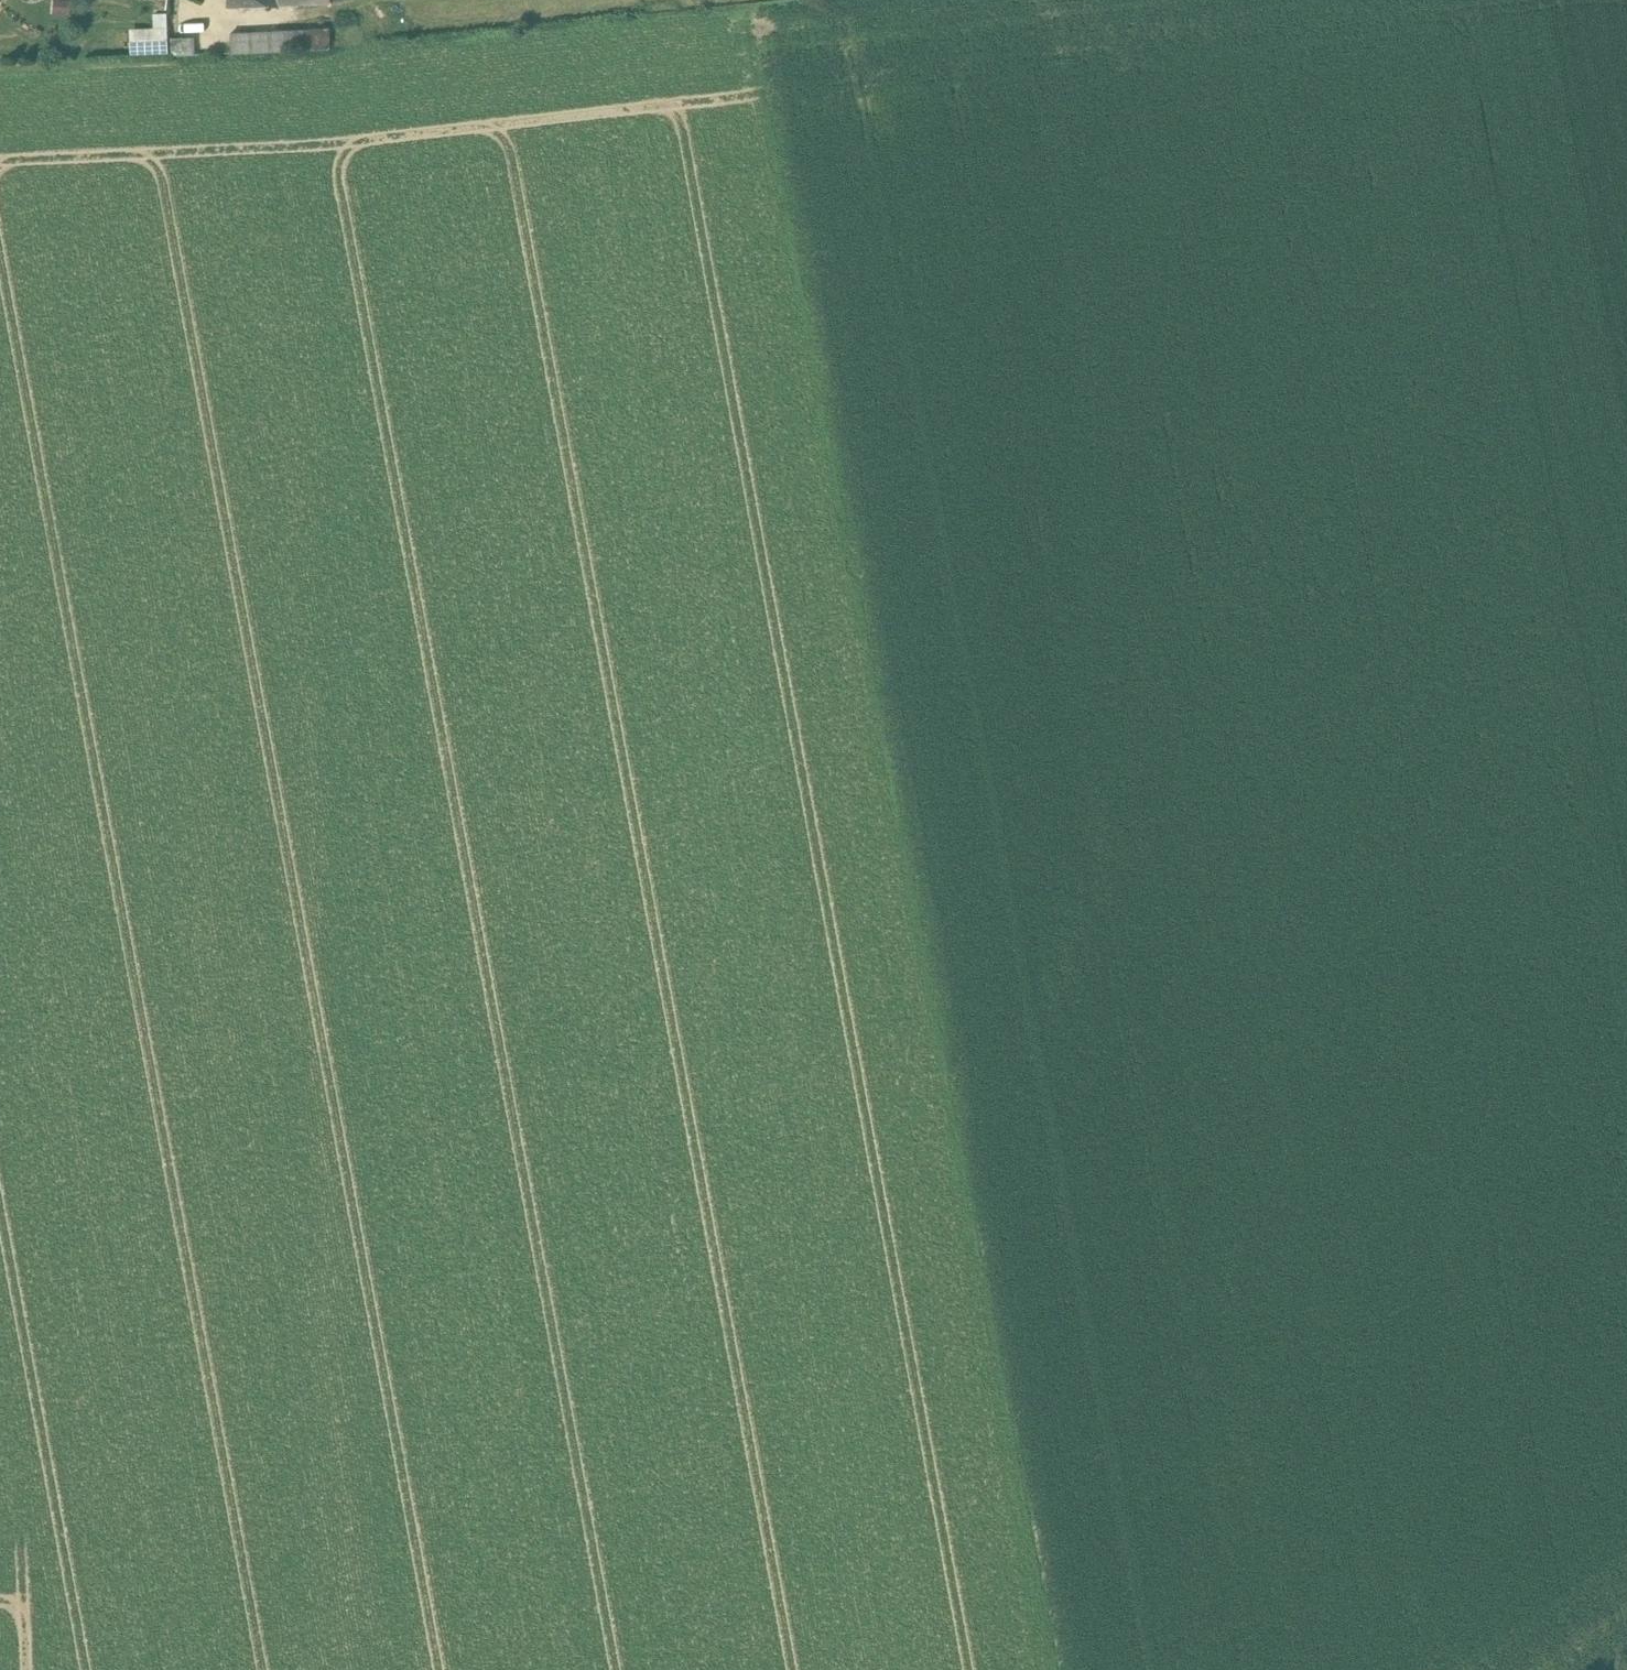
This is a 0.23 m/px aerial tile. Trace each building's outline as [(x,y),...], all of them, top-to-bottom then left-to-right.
[(330,29),(231,34),(232,54),(330,49),(330,29)] [(171,37),(171,52),(195,52),(195,37),(171,37)] [(169,54),(168,40),(147,41),(148,54),(169,54)]
